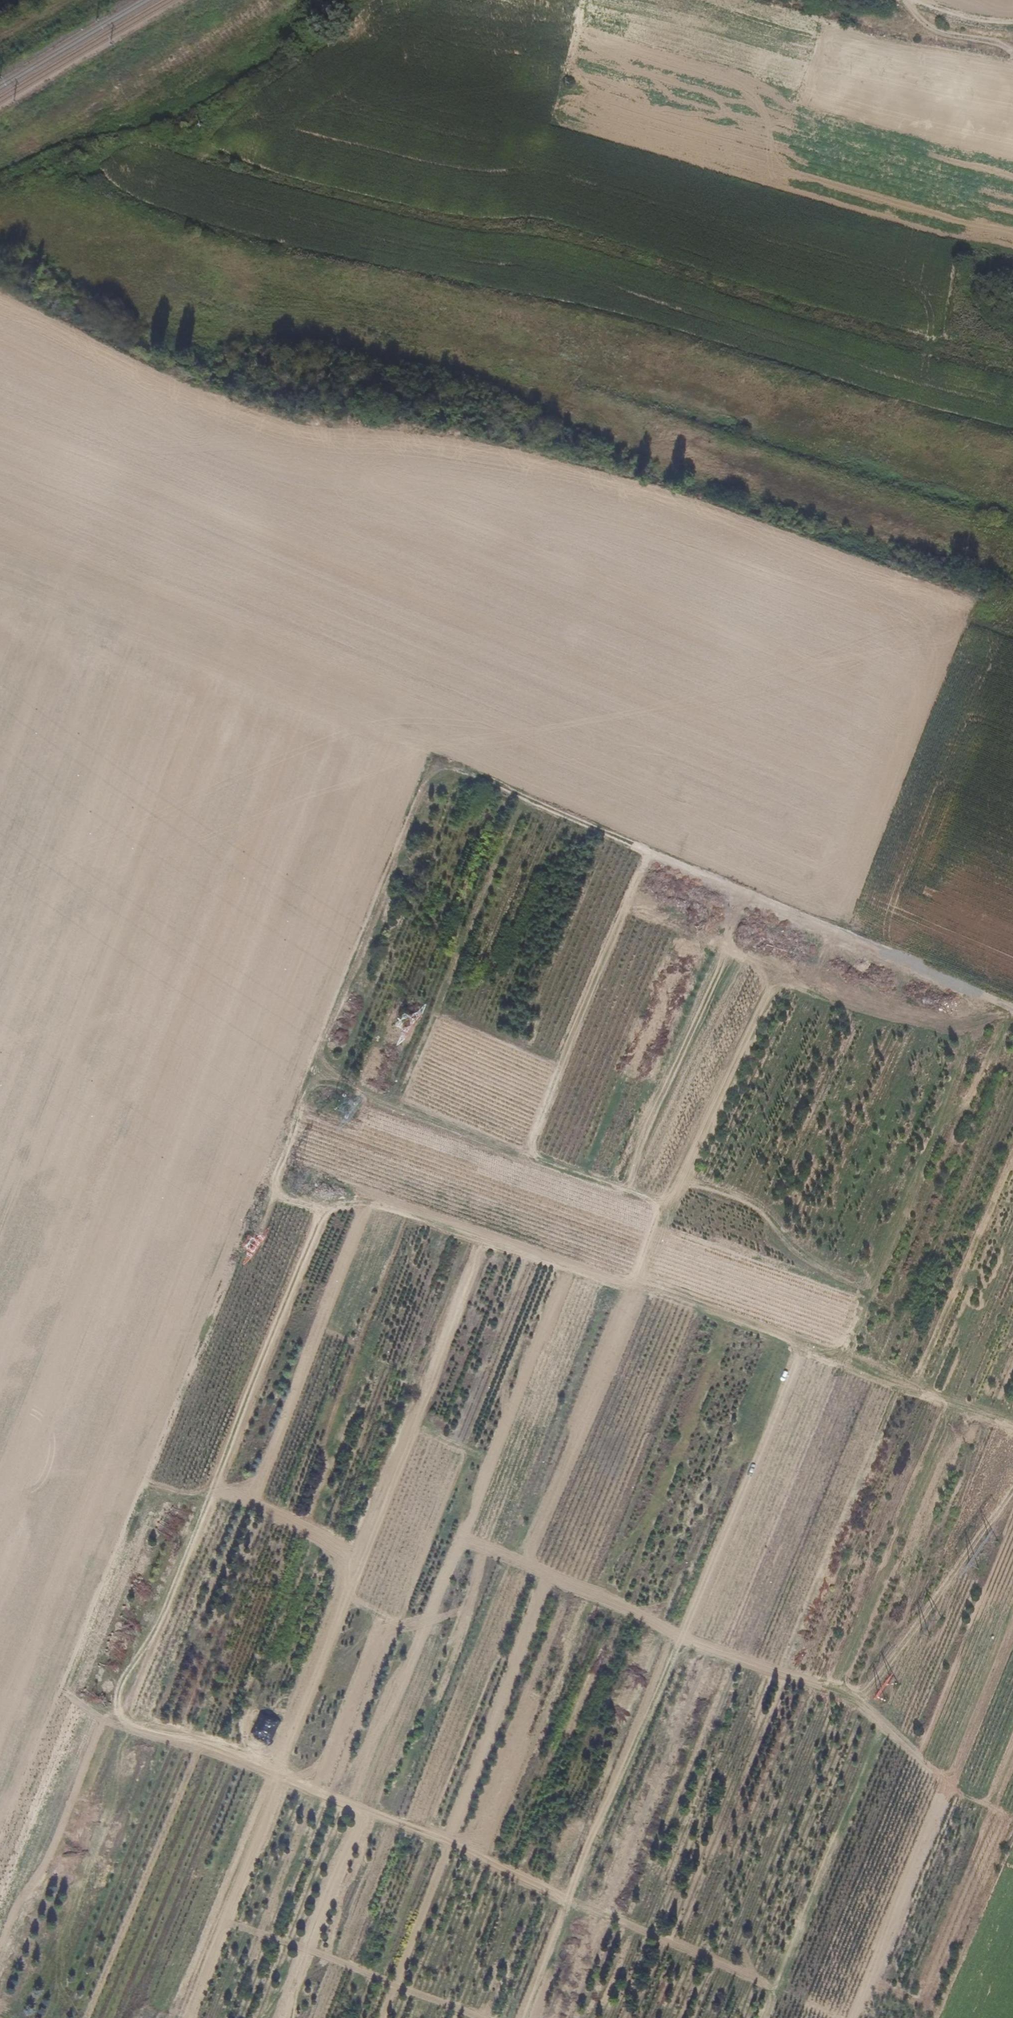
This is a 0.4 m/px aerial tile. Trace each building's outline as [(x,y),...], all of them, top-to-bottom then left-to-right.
[(242,1244),(250,1249),(259,1235),(250,1230),(242,1244)]
